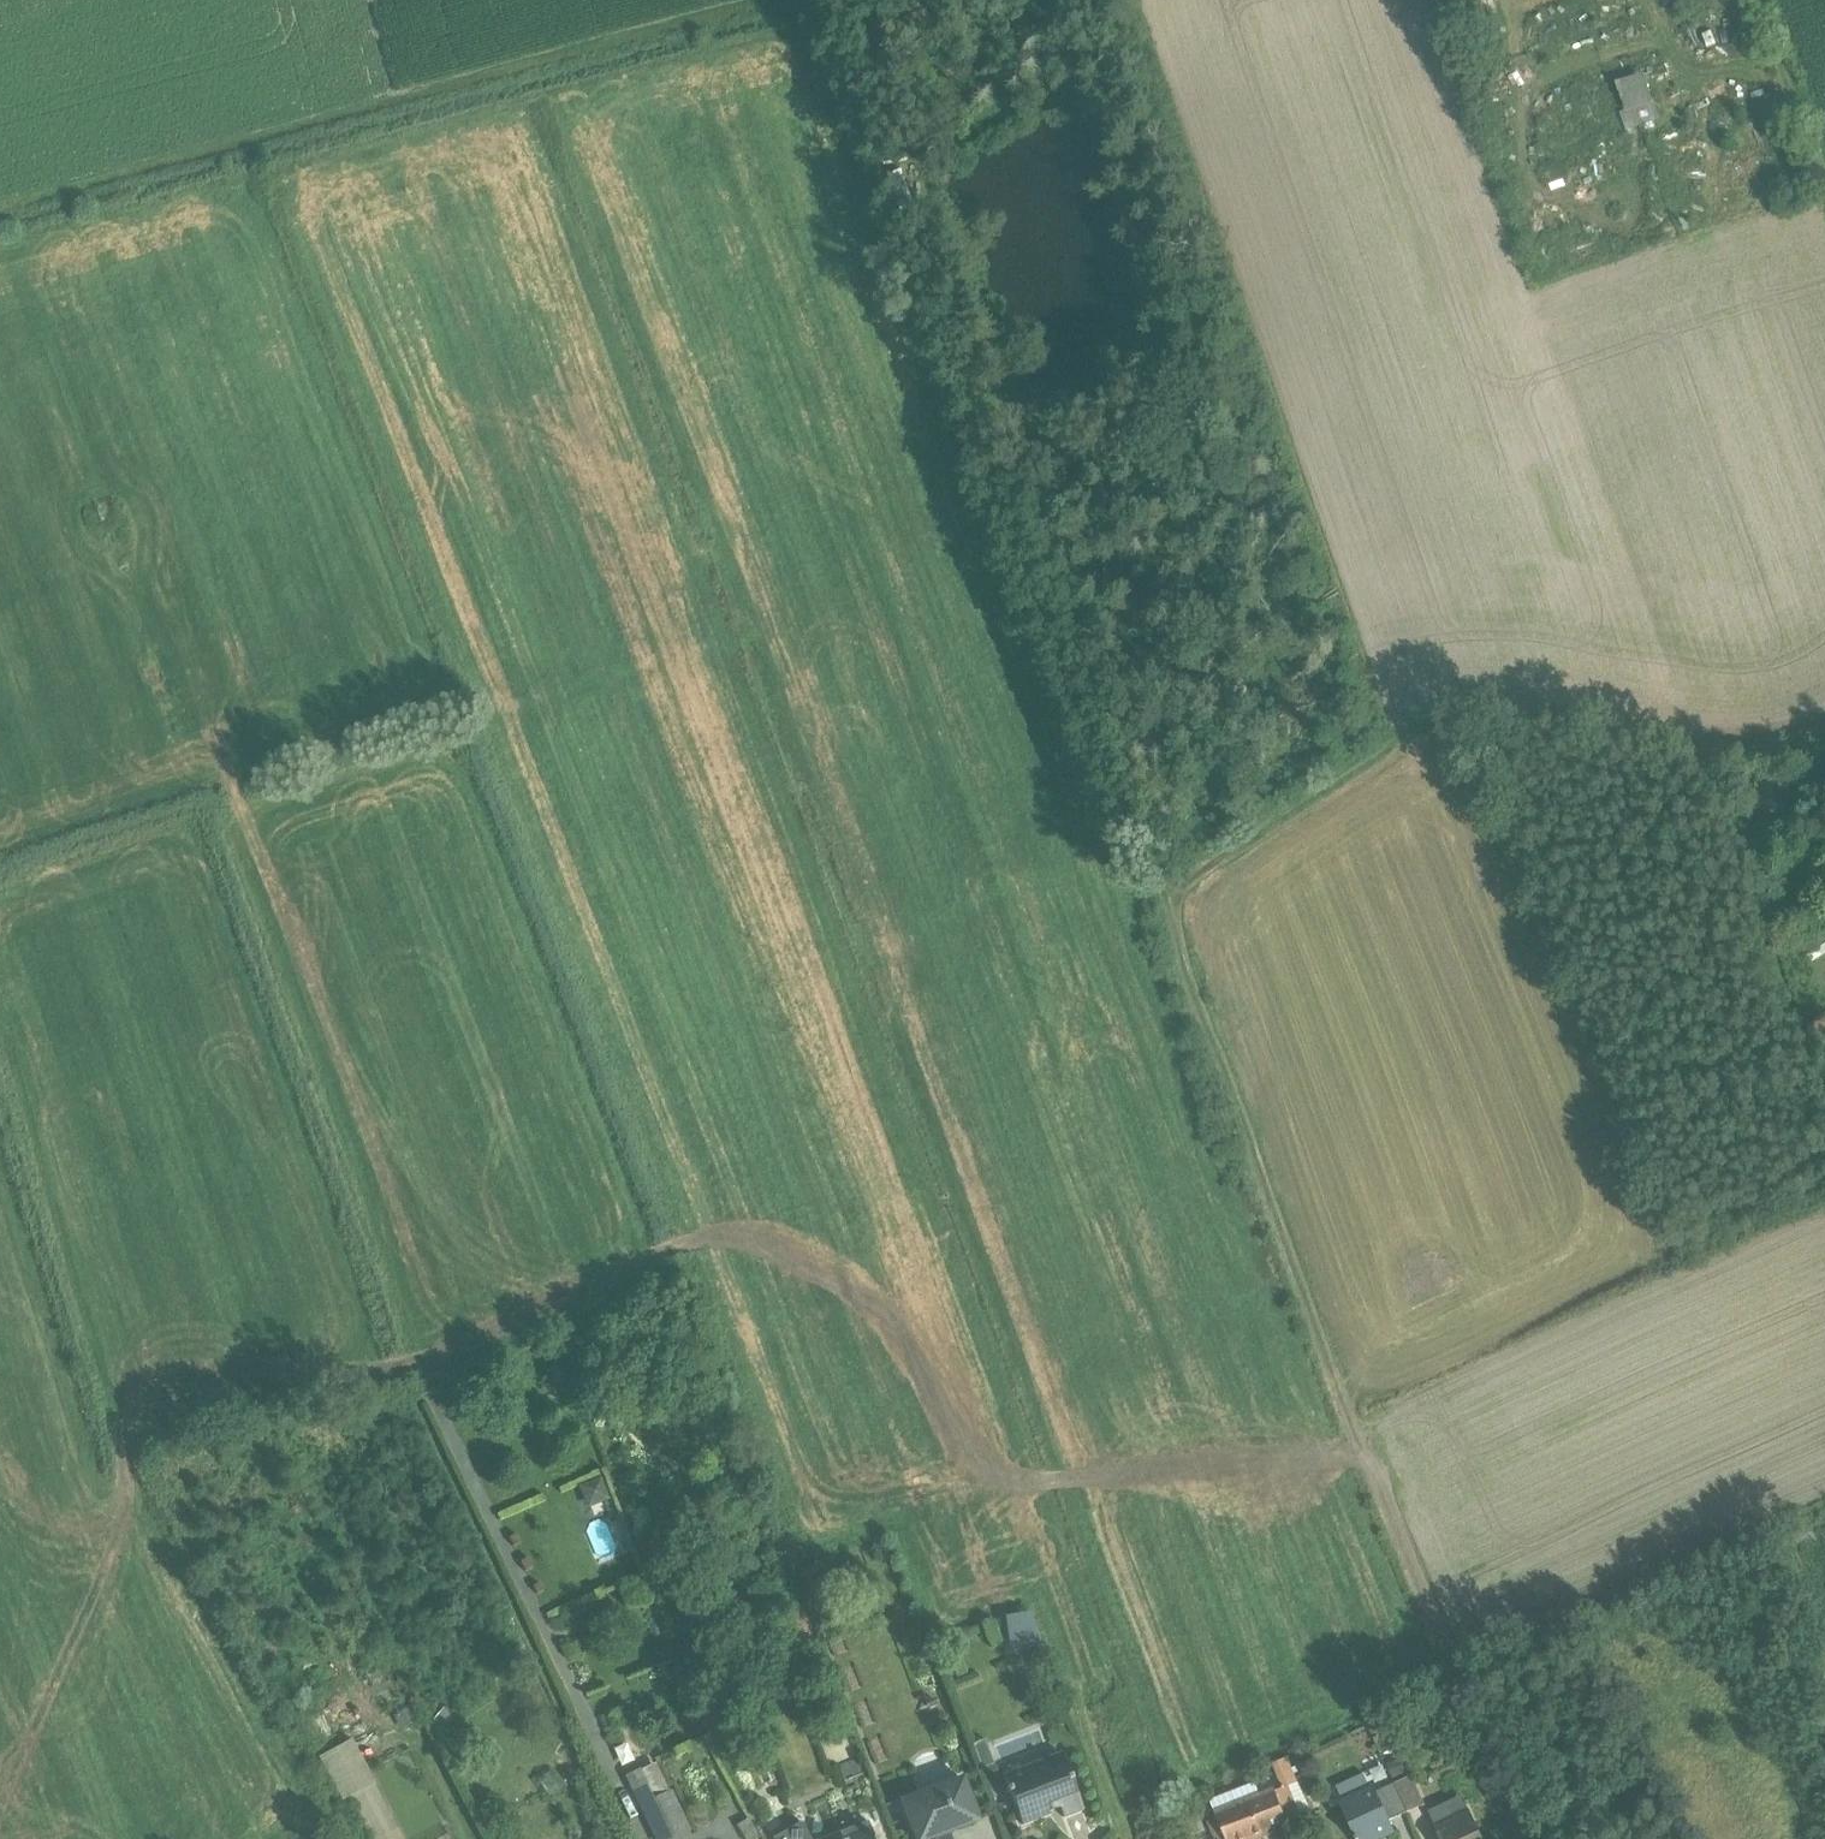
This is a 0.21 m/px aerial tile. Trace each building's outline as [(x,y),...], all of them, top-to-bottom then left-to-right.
[(1626,130),(1659,120),(1653,102),(1620,113),(1626,130)] [(899,172),(906,224),(929,221),(922,169),(899,172)] [(1790,841),(1803,832),(1790,821),(1776,830),(1790,841)] [(1734,832),(1741,848),(1747,845),(1749,848),(1758,844),(1755,836),(1747,840),(1743,828),(1734,832)] [(1806,955),(1820,995),(1824,993),(1824,957),(1822,949),(1806,955)] [(610,1500),(601,1477),(578,1486),(587,1509),(610,1500)] [(1025,1623),(1023,1612),(1012,1614),(1013,1616),(1004,1620),(1009,1653),(1031,1650),(1027,1623),(1025,1623)] [(350,1725),(342,1701),(306,1712),(314,1737),(350,1725)] [(414,1706),(394,1715),(402,1730),(421,1721),(414,1706)] [(446,1707),(430,1728),(441,1736),(457,1716),(446,1707)] [(1288,1782),(1302,1774),(1291,1752),(1276,1759),(1288,1782)] [(1061,1753),(1003,1775),(1022,1826),(1050,1815),(1049,1813),(1060,1809),(1064,1819),(1083,1811),(1061,1753)] [(1393,1779),(1407,1773),(1400,1758),(1387,1764),(1393,1779)] [(656,1763),(640,1770),(639,1769),(624,1776),(654,1838),(676,1838),(692,1831),(672,1790),(670,1791),(656,1763)] [(1314,1770),(1299,1777),(1308,1797),(1323,1790),(1314,1770)] [(1337,1786),(1343,1799),(1339,1802),(1356,1838),(1381,1838),(1382,1835),(1393,1831),(1394,1833),(1395,1833),(1389,1821),(1407,1813),(1394,1784),(1377,1792),(1374,1785),(1370,1787),(1364,1773),(1337,1786)] [(901,1799),(916,1838),(949,1838),(947,1833),(978,1821),(961,1776),(901,1799)] [(1394,1784),(1407,1813),(1424,1805),(1411,1776),(1394,1784)] [(372,1780),(346,1794),(370,1838),(404,1838),(372,1780)] [(1289,1824),(1301,1820),(1288,1787),(1276,1792),(1275,1789),(1260,1794),(1255,1783),(1232,1793),(1233,1795),(1212,1804),(1217,1817),(1225,1838),(1252,1838),(1273,1831),(1277,1838),(1291,1838),(1293,1838),(1289,1824)] [(1463,1796),(1428,1812),(1434,1825),(1469,1809),(1463,1796)] [(1469,1809),(1434,1825),(1440,1838),(1483,1838),(1469,1809)] [(1217,1817),(1207,1821),(1214,1838),(1225,1838),(1217,1817)] [(1304,1818),(1301,1820),(1289,1824),(1293,1838),(1294,1838),(1312,1838),(1304,1818)] [(748,1819),(737,1826),(744,1838),(758,1838),(759,1838),(748,1819)] [(801,1822),(773,1838),(774,1838),(811,1838),(801,1822)] [(868,1822),(822,1838),(875,1838),(868,1822)]
